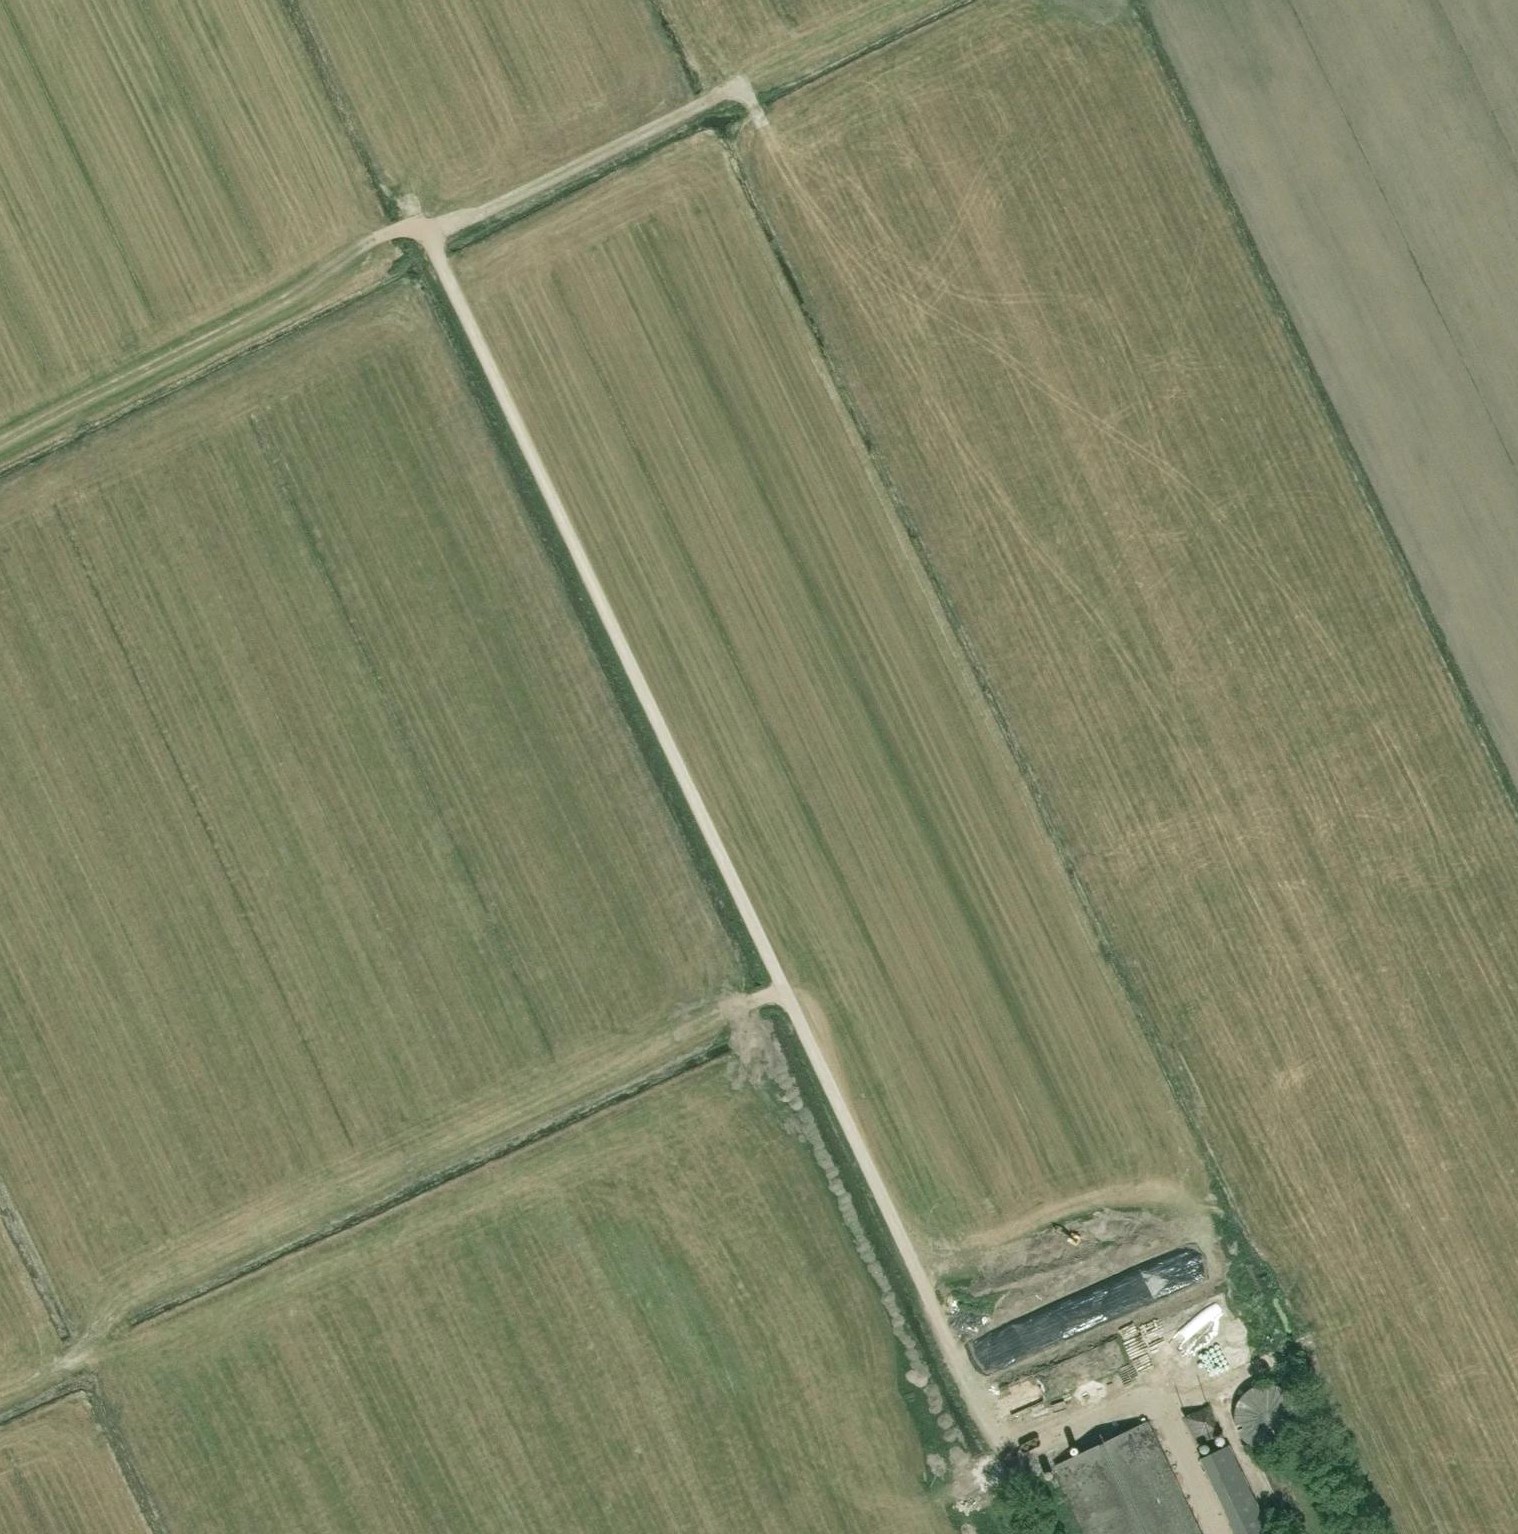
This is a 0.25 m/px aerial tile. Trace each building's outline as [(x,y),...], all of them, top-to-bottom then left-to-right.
[(1235,1294),(1173,1321),(1181,1339),(1243,1313),(1235,1294)] [(1030,1399),(1125,1363),(1120,1350),(1110,1354),(1108,1349),(1013,1386),(1020,1403),(1031,1399),(1030,1399)] [(1301,1415),(1301,1412),(1301,1410),(1300,1406),(1299,1403),(1298,1400),(1297,1398),(1295,1395),(1293,1392),(1290,1390),(1288,1388),(1286,1386),(1284,1385),(1281,1384),(1277,1382),(1274,1382),(1272,1381),(1268,1381),(1265,1381),(1263,1382),(1260,1382),(1256,1384),(1253,1385),(1250,1387),(1247,1389),(1245,1391),(1243,1394),(1241,1396),(1240,1398),(1238,1401),(1237,1405),(1236,1407),(1236,1410),(1236,1414),(1236,1417),(1237,1421),(1237,1424),(1238,1426),(1239,1428),(1240,1430),(1241,1432),(1244,1435),(1246,1437),(1248,1439),(1251,1441),(1254,1443),(1256,1444),(1259,1445),(1262,1446),(1265,1446),(1270,1446),(1273,1446),(1275,1445),(1279,1444),(1282,1443),(1285,1442),(1288,1440),(1290,1438),(1292,1436),(1293,1434),(1295,1431),(1297,1429),(1298,1427),(1299,1424),(1300,1421),(1300,1419),(1301,1415)] [(1148,1422),(1056,1465),(1089,1533),(1202,1533),(1148,1422)] [(1228,1446),(1201,1459),(1235,1529),(1237,1533),(1271,1533),(1261,1514),(1228,1446)] [(1281,1523),(1275,1526),(1279,1533),(1282,1533),(1286,1532),(1281,1523)]
